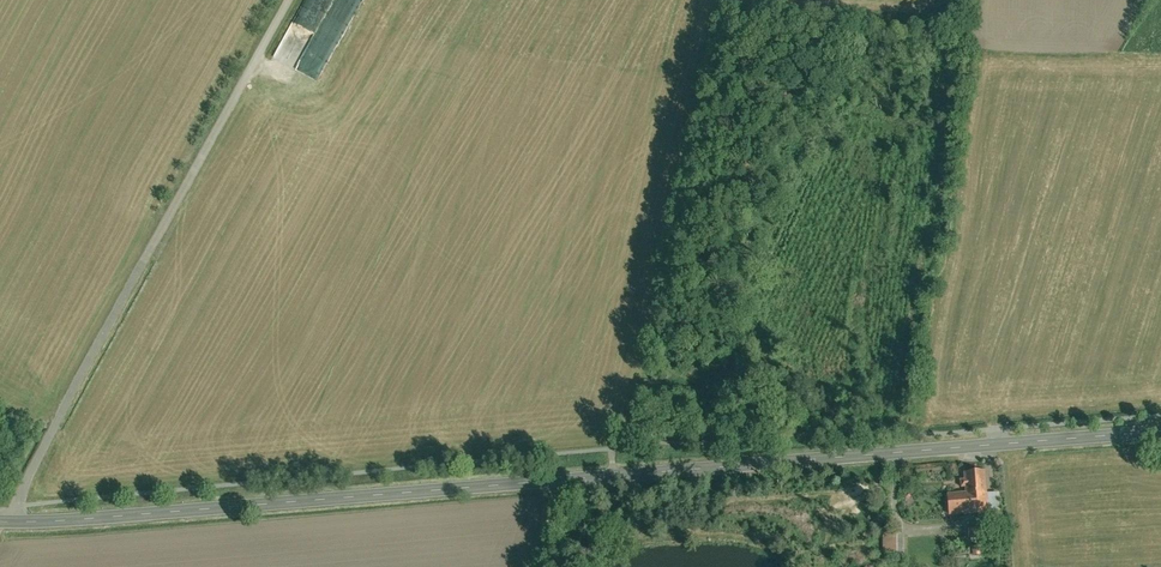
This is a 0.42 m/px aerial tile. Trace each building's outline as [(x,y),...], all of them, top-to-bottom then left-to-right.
[(985,495),(984,472),(962,473),(963,481),(958,481),(959,490),(963,489),(964,494),(946,495),(947,518),(987,515),(985,495)] [(997,494),(985,495),(987,515),(999,514),(997,494)] [(979,531),(967,532),(968,543),(980,542),(979,531)] [(896,559),(896,536),(891,536),(875,536),(876,560),(880,560),(896,559)] [(981,549),(970,551),(972,561),(983,559),(981,549)]
